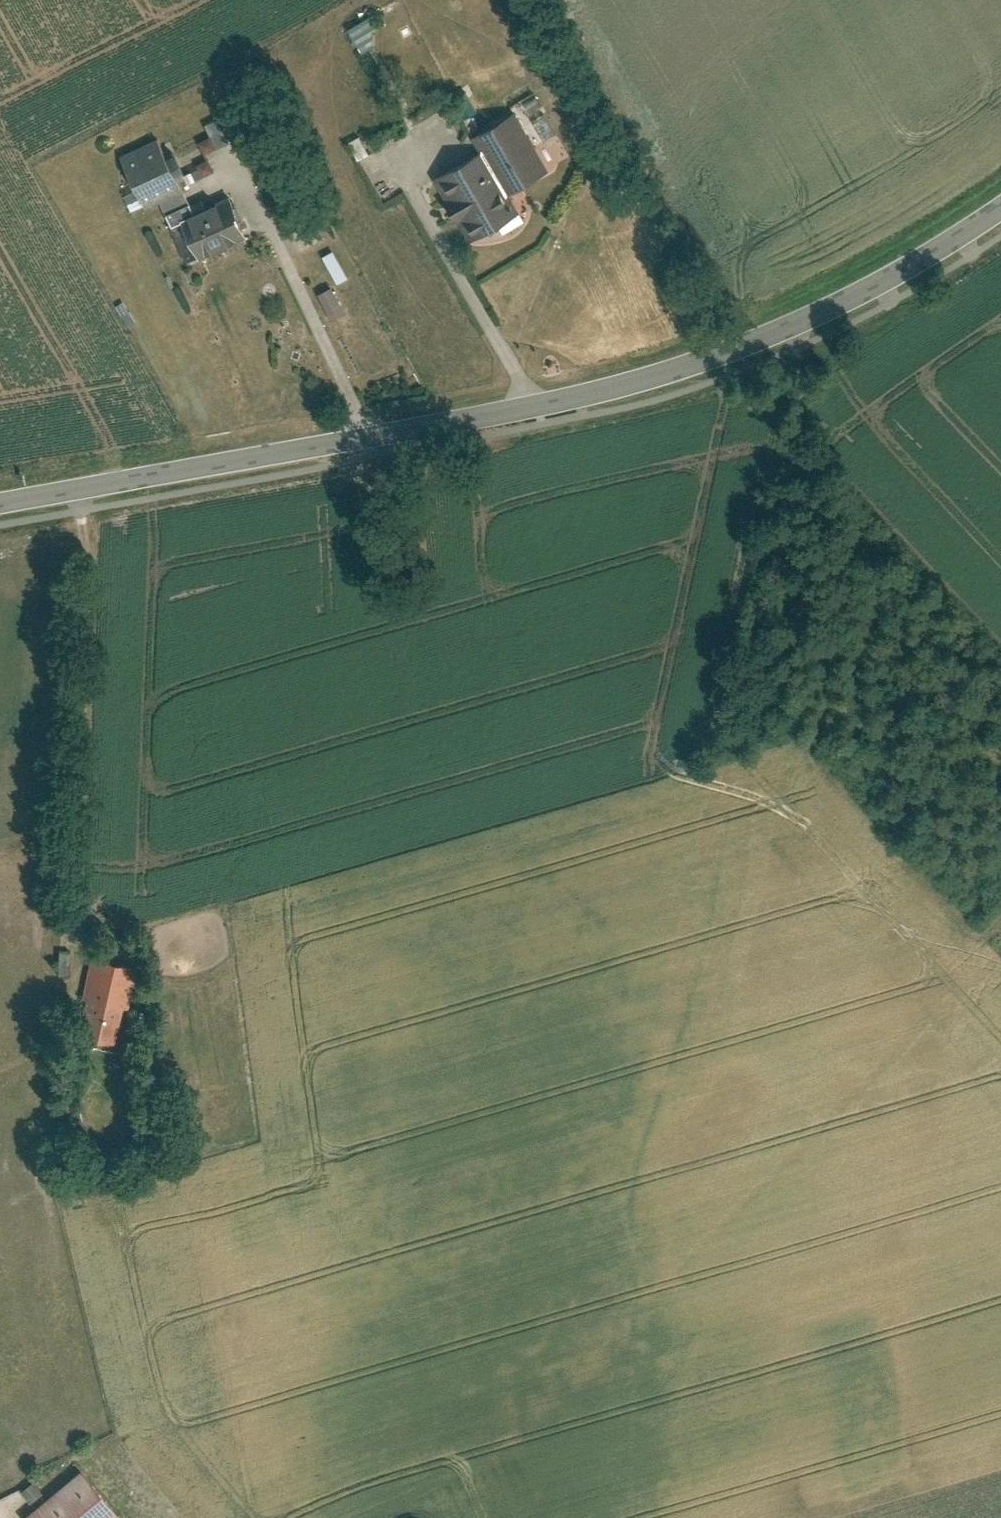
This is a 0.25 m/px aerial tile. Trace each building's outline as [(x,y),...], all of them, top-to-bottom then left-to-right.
[(378,40),(373,30),(384,24),(378,12),(353,25),(364,47),(378,40)] [(482,156),(437,180),(471,242),(523,213),(512,194),(550,173),(517,114),(472,138),(482,156)] [(205,126),(211,138),(217,150),(230,144),(219,120),(205,126)] [(161,139),(124,157),(139,185),(118,195),(132,222),(164,206),(192,264),(249,235),(231,199),(210,209),(206,201),(195,206),(186,187),(215,172),(212,165),(182,179),(177,169),(217,150),(211,138),(170,158),(161,139)] [(361,138),(349,145),(357,161),(370,154),(361,138)] [(341,249),(324,257),(334,276),(351,268),(341,249)] [(337,288),(321,295),(332,322),(348,316),(337,288)] [(73,955),(59,955),(60,979),(73,978),(73,955)] [(135,967),(92,957),(74,1035),(117,1045),(135,967)] [(79,1469),(24,1517),(25,1517),(121,1517),(79,1469)] [(36,1504),(51,1493),(39,1477),(24,1488),(36,1504)]
